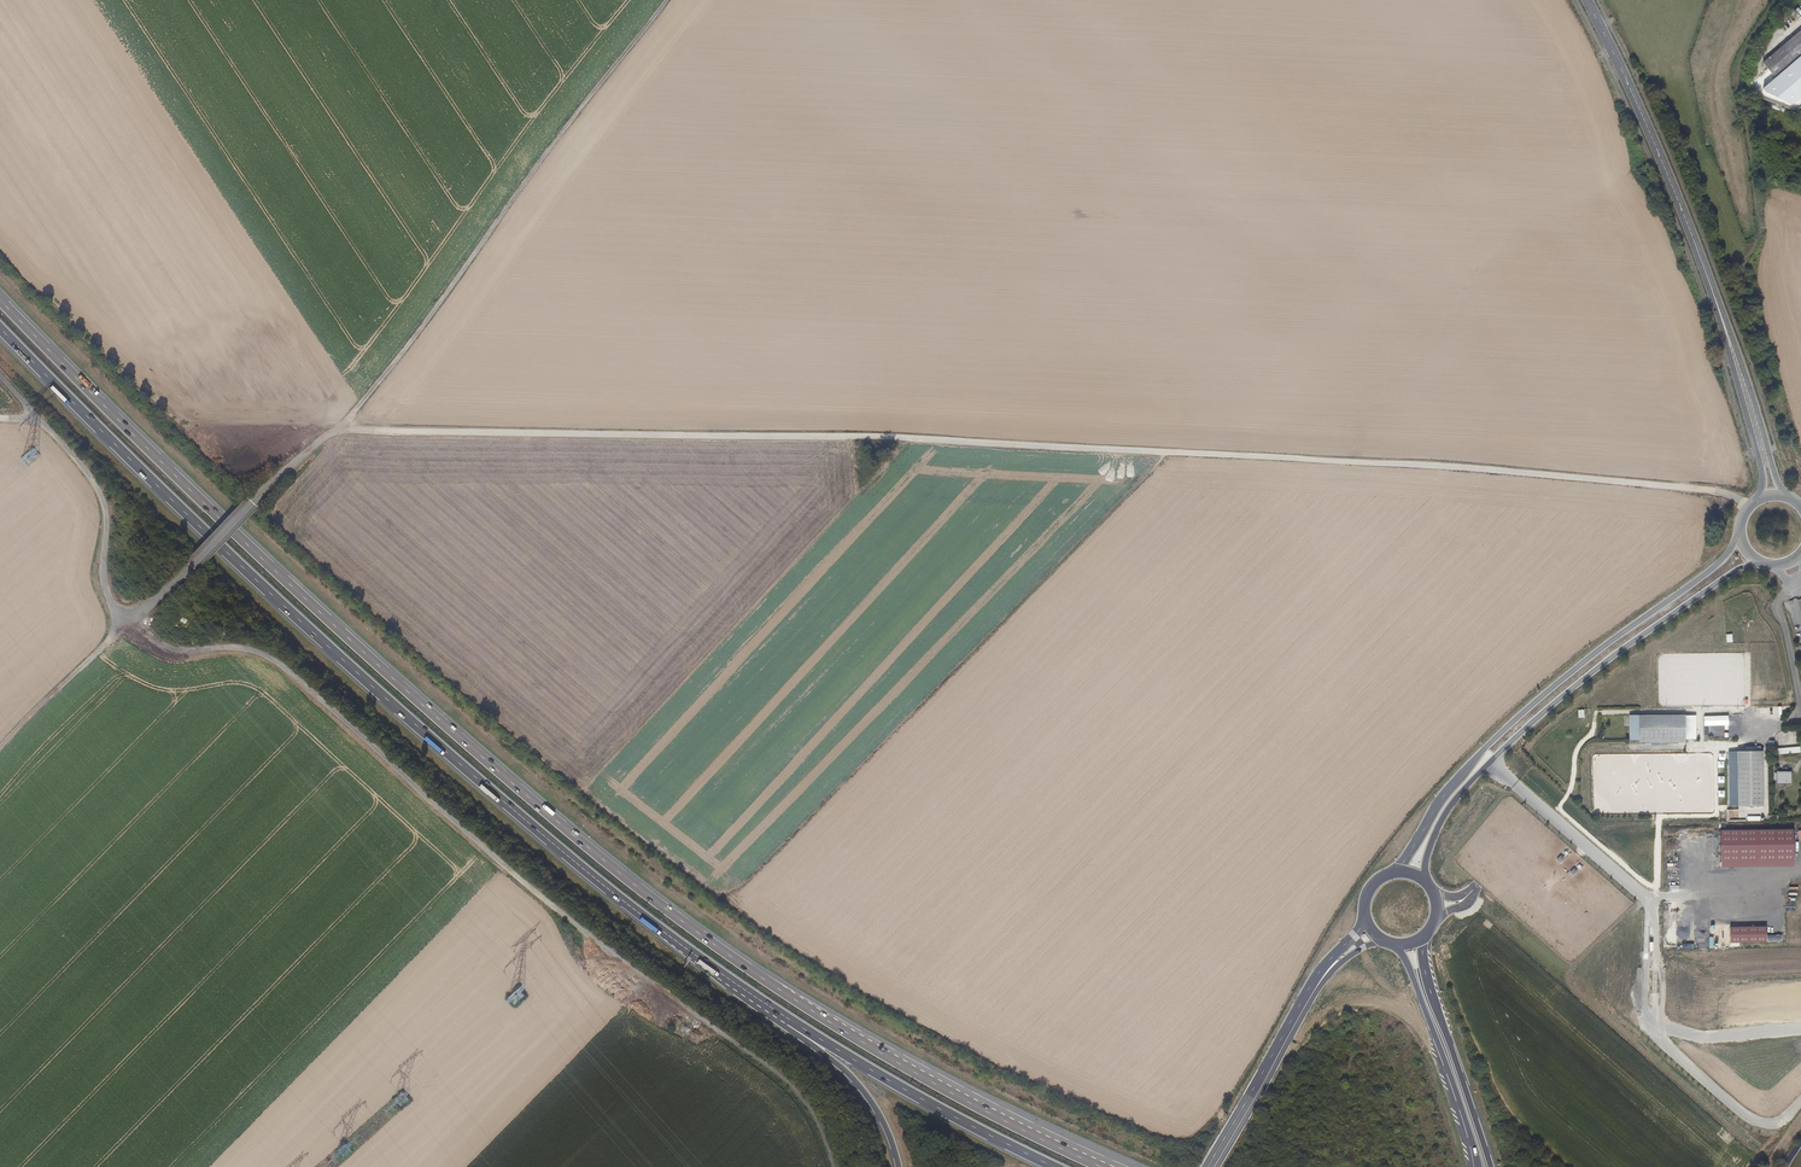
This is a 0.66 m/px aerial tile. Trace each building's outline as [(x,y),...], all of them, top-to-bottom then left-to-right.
[(1764,63),(1775,78),(1779,75),(1785,82),(1800,69),(1800,34),(1764,63)] [(1795,96),(1767,85),(1764,93),(1750,88),(1752,95),(1796,112),(1800,104),(1800,90),(1795,96)] [(1764,686),(1764,697),(1786,697),(1786,687),(1764,686)] [(1639,739),(1639,714),(1630,714),(1630,739),(1639,739)] [(1684,716),(1639,714),(1639,739),(1685,740),(1684,716)] [(1760,747),(1744,747),(1744,754),(1747,754),(1747,799),(1745,799),(1746,804),(1760,804),(1760,799),(1758,799),(1757,754),(1760,754),(1760,747)] [(1794,755),(1780,757),(1781,763),(1795,761),(1794,755)] [(1791,785),(1792,773),(1777,772),(1777,785),(1791,785)] [(1720,870),(1794,869),(1793,832),(1720,833),(1720,870)] [(1730,946),(1782,945),(1782,936),(1767,937),(1767,929),(1730,929),(1730,946)] [(927,1103),(926,1107),(943,1115),(945,1111),(927,1103)]
